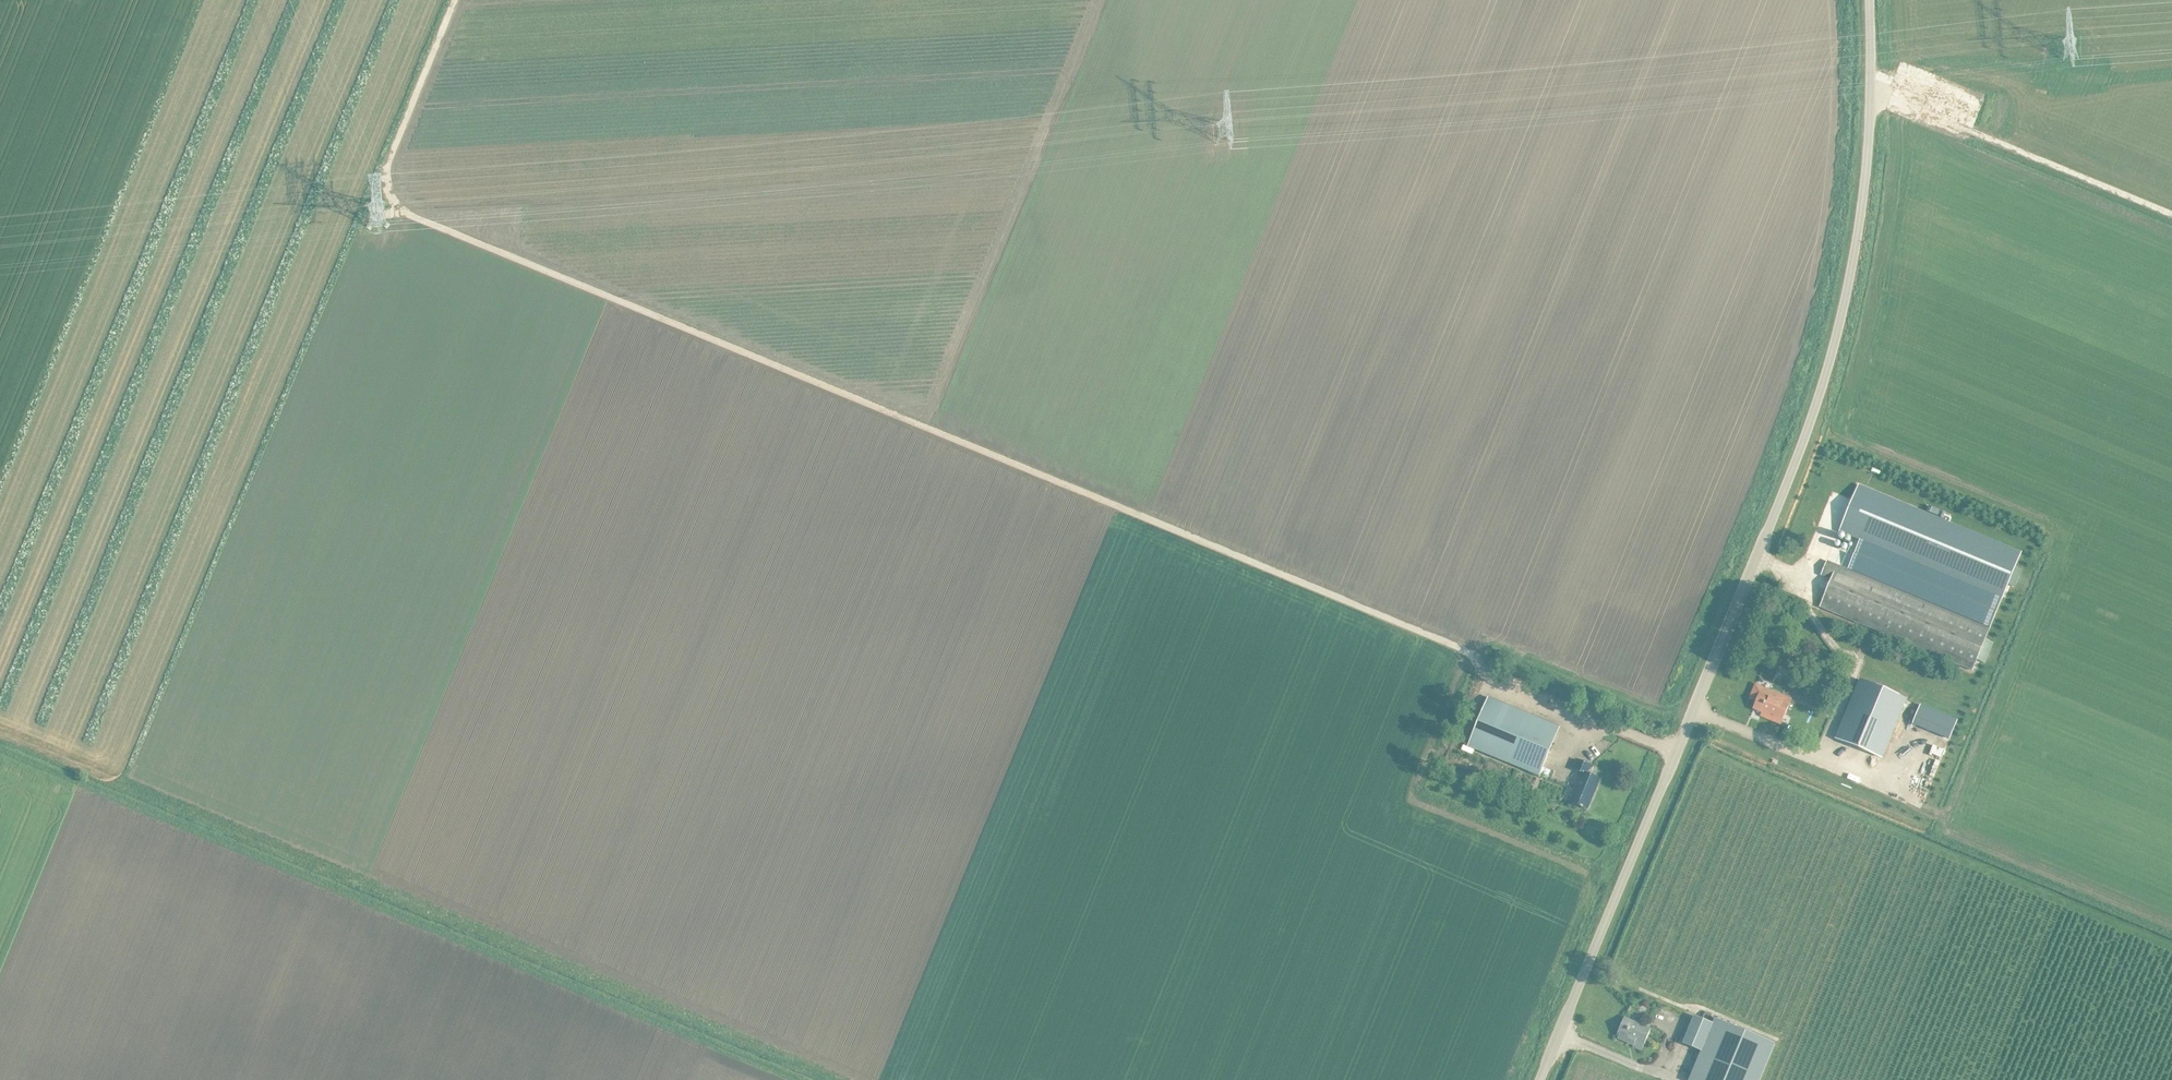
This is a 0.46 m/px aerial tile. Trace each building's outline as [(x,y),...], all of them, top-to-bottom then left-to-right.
[(2001,598),(2007,584),(2015,566),(2020,553),(1858,485),(1839,530),(2001,598)] [(1949,514),(1929,506),(1927,511),(1947,519),(1949,514)] [(1821,575),(1831,579),(1819,606),(1972,670),(1989,628),(1826,560),(1821,575)] [(1881,757),(1906,698),(1859,679),(1835,738),(1881,757)] [(1780,724),(1791,699),(1756,684),(1749,699),(1755,702),(1752,708),(1762,712),(1760,715),(1780,724)] [(1538,775),(1559,726),(1488,697),(1468,746),(1538,775)] [(1949,739),(1957,720),(1920,704),(1912,723),(1949,739)] [(1569,782),(1562,798),(1586,809),(1592,793),(1593,794),(1600,779),(1588,774),(1592,766),(1576,759),(1572,768),(1581,772),(1576,785),(1569,782)] [(1694,1015),(1682,1043),(1700,1051),(1712,1023),(1694,1015)] [(1643,1046),(1650,1028),(1624,1017),(1616,1034),(1643,1046)] [(1714,1018),(1712,1023),(1700,1051),(1688,1079),(1759,1079),(1774,1043),(1714,1018)]
